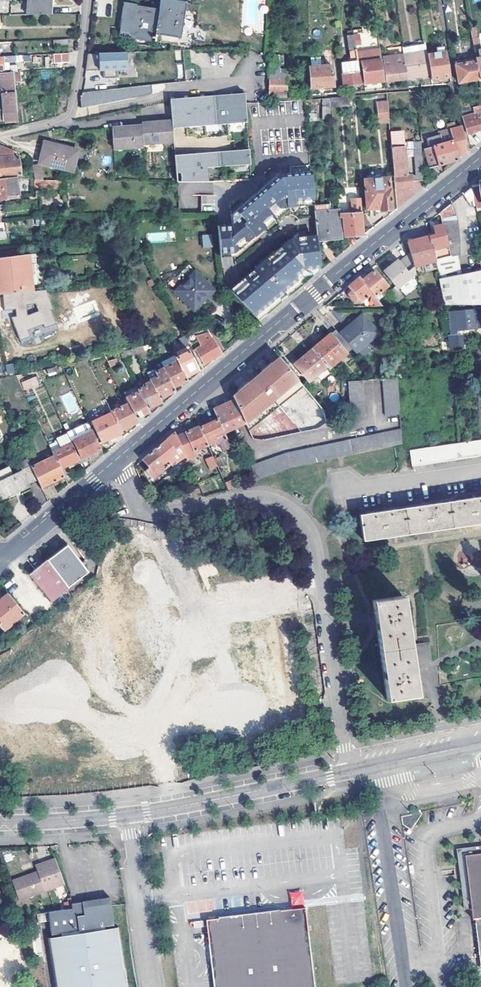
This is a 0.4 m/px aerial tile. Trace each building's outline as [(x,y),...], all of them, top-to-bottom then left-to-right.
[(27,15),(50,15),(51,0),(28,0),(27,15)] [(126,4),(123,19),(121,19),(119,33),(129,35),(128,38),(151,42),(152,37),(153,37),(156,35),(156,34),(160,34),(158,43),(177,45),(183,3),(166,0),(160,0),(158,9),(126,4)] [(265,0),(242,0),(242,32),(265,32),(265,0)] [(476,27),(470,28),(473,47),(479,46),(476,27)] [(361,84),(354,34),(348,35),(350,61),(342,63),(344,86),(361,84)] [(403,53),(426,50),(423,37),(401,40),(403,53)] [(67,49),(67,40),(54,41),(54,49),(67,49)] [(389,55),(403,53),(401,40),(387,42),(389,55)] [(365,83),(383,81),(379,47),(375,48),(376,56),(365,58),(366,63),(362,68),(365,83)] [(4,57),(10,57),(9,48),(0,49),(0,58),(4,57)] [(407,78),(430,74),(426,55),(426,50),(403,53),(407,78)] [(426,55),(430,74),(431,80),(450,77),(446,52),(443,52),(436,54),(426,55)] [(126,53),(87,55),(85,72),(103,71),(103,79),(117,79),(117,70),(127,70),(126,53)] [(403,53),(389,55),(381,56),(385,81),(407,78),(403,53)] [(68,54),(55,54),(56,64),(69,63),(68,54)] [(270,64),(280,64),(280,56),(270,56),(270,64)] [(464,64),(463,60),(455,62),(459,82),(463,82),(479,79),(476,61),(464,64)] [(270,64),(269,92),(269,98),(288,97),(288,73),(282,73),(281,65),(280,64),(270,64)] [(333,86),(332,65),(311,67),(312,88),(333,86)] [(5,113),(17,112),(15,82),(14,72),(0,73),(0,78),(1,78),(5,113)] [(152,86),(83,93),(83,94),(81,99),(82,107),(153,93),(152,86)] [(256,103),(262,103),(269,102),(269,98),(269,92),(255,93),(256,103)] [(250,179),(244,94),(169,100),(171,122),(172,143),(175,182),(212,182),(227,181),(250,179)] [(329,97),(330,106),(352,105),(352,95),(329,97)] [(389,122),(387,102),(376,103),(379,123),(389,122)] [(463,117),(467,134),(476,131),(480,130),(480,129),(480,114),(480,105),(473,107),(475,113),(463,117)] [(6,122),(18,121),(17,112),(5,113),(6,122)] [(141,145),(172,143),(171,122),(158,122),(139,124),(140,127),(141,145)] [(454,146),(466,143),(462,126),(438,131),(439,135),(431,137),(433,146),(428,147),(425,148),(430,167),(458,159),(454,146)] [(111,150),(141,148),(141,145),(140,127),(125,128),(110,129),(111,150)] [(402,131),(390,132),(395,188),(409,187),(413,186),(412,180),(424,182),(421,141),(415,141),(417,174),(406,175),(402,131)] [(56,147),(45,144),(40,164),(71,172),(77,152),(68,149),(69,146),(58,143),(56,147)] [(21,176),(18,156),(11,157),(10,148),(0,144),(0,179),(17,176),(21,176)] [(80,153),(77,152),(71,172),(75,173),(80,153)] [(35,178),(43,179),(40,164),(32,165),(34,174),(35,178)] [(219,247),(220,257),(226,255),(233,253),(262,229),(261,227),(283,208),(294,207),(293,202),(313,200),(310,170),(278,173),(230,215),(232,221),(224,223),(217,226),(219,247)] [(34,174),(31,174),(33,186),(65,189),(65,181),(43,179),(35,178),(34,174)] [(19,196),(17,176),(0,179),(0,198),(19,196)] [(389,177),(364,179),(367,208),(380,207),(380,210),(392,209),(390,188),(389,177)] [(175,182),(178,214),(216,214),(212,182),(175,182)] [(479,182),(480,184),(472,186),(472,187),(474,198),(477,208),(480,207),(480,182),(479,182)] [(468,203),(474,198),(472,187),(462,196),(468,203)] [(364,234),(361,199),(352,199),(353,208),(354,208),(355,212),(342,213),(344,236),(364,234)] [(314,205),(317,239),(342,236),(339,210),(332,210),(331,203),(314,204),(314,205)] [(464,274),(460,256),(463,255),(462,241),(458,218),(452,204),(440,212),(444,224),(450,245),(452,255),(440,259),(436,260),(437,261),(441,279),(445,305),(480,304),(480,270),(464,274)] [(437,249),(450,245),(444,224),(435,227),(436,232),(429,234),(430,237),(434,250),(437,249)] [(148,241),(165,240),(164,232),(147,234),(148,241)] [(202,234),(203,248),(212,247),(211,233),(202,234)] [(436,260),(434,250),(430,237),(412,241),(408,242),(411,253),(415,266),(437,261),(436,260)] [(237,286),(231,291),(255,318),(260,314),(265,310),(262,307),(277,294),(283,289),(297,278),(295,276),(304,269),(320,267),(320,266),(317,242),(293,245),(277,258),(276,256),(257,272),(258,274),(244,286),(241,282),(237,286)] [(274,254),(276,256),(277,258),(293,245),(289,242),(274,254)] [(256,271),(257,272),(276,256),(274,254),(273,252),(254,268),(256,271)] [(32,291),(30,271),(36,270),(34,253),(0,258),(0,295),(3,294),(32,291)] [(415,266),(411,253),(399,262),(395,266),(392,268),(390,265),(383,270),(395,285),(415,269),(415,266)] [(395,266),(399,262),(396,259),(390,265),(392,268),(395,266)] [(362,280),(376,297),(388,286),(375,270),(362,280)] [(256,271),(241,282),(244,286),(258,274),(257,272),(256,271)] [(195,272),(176,290),(194,309),(213,290),(195,272)] [(360,277),(348,286),(353,293),(350,296),(357,304),(360,301),(362,304),(372,296),(373,298),(376,297),(362,280),(360,277)] [(297,278),(283,289),(286,293),(300,282),(297,278)] [(390,292),(398,302),(403,297),(395,287),(390,292)] [(32,291),(3,294),(4,311),(16,310),(16,317),(14,317),(12,318),(21,341),(31,337),(28,330),(43,324),(45,328),(57,323),(51,310),(54,309),(46,289),(32,291)] [(279,298),(277,294),(262,307),(265,310),(279,298)] [(449,312),(449,334),(445,334),(446,348),(461,348),(461,330),(480,330),(480,314),(474,314),(474,312),(449,312)] [(353,349),(356,353),(379,334),(364,316),(341,335),(353,349)] [(212,327),(207,329),(209,332),(197,339),(203,350),(198,353),(204,365),(212,360),(221,354),(225,351),(212,327)] [(327,366),(329,369),(353,349),(341,335),(337,330),(313,349),(327,366)] [(190,351),(192,350),(186,336),(180,339),(185,348),(187,353),(177,358),(178,361),(186,376),(199,369),(190,351)] [(187,353),(185,348),(174,353),(175,355),(177,358),(187,353)] [(121,352),(124,357),(138,353),(136,349),(121,352)] [(327,366),(313,349),(295,365),(309,381),(327,366)] [(162,362),(165,367),(178,361),(177,358),(175,355),(162,362)] [(279,357),(258,375),(253,380),(233,396),(235,399),(245,422),(253,439),(264,440),(327,427),(323,411),(279,357)] [(165,367),(165,368),(174,387),(187,380),(186,376),(178,361),(165,367)] [(8,374),(14,373),(12,363),(6,364),(8,374)] [(174,387),(165,368),(158,371),(157,369),(148,373),(151,379),(151,381),(160,398),(176,390),(174,387)] [(42,378),(38,369),(33,370),(37,380),(42,378)] [(398,378),(384,379),(385,416),(399,414),(398,378)] [(161,401),(160,398),(151,381),(145,384),(146,386),(139,389),(140,391),(148,408),(161,401)] [(363,381),(349,382),(350,419),(365,418),(363,381)] [(130,402),(137,418),(150,411),(148,408),(140,391),(127,397),(130,402)] [(213,409),(218,419),(224,432),(237,426),(245,422),(235,399),(224,404),(213,409)] [(112,411),(113,412),(121,430),(139,421),(137,418),(130,402),(112,411)] [(89,423),(99,443),(122,432),(121,430),(113,412),(89,423)] [(220,442),(223,449),(231,446),(224,432),(218,419),(200,427),(208,445),(214,442),(215,444),(220,442)] [(67,432),(72,442),(80,459),(81,462),(88,459),(91,465),(104,455),(99,443),(89,423),(89,421),(67,432)] [(200,426),(177,436),(186,456),(188,460),(196,456),(197,454),(195,451),(208,446),(208,445),(200,427),(200,426)] [(287,469),(393,446),(400,444),(399,429),(285,453),(282,454),(252,465),(255,480),(287,469)] [(57,436),(62,446),(72,442),(67,432),(57,436)] [(186,456),(177,436),(176,433),(166,441),(155,450),(168,466),(176,460),(177,463),(186,456)] [(477,441),(469,442),(472,458),(479,457),(477,441)] [(54,455),(61,469),(68,465),(69,468),(78,464),(76,461),(80,459),(72,442),(62,446),(52,451),(54,455)] [(462,443),(465,459),(472,458),(469,442),(462,443)] [(458,444),(454,445),(457,461),(465,459),(462,443),(458,444)] [(447,446),(450,462),(457,461),(454,445),(447,446)] [(447,446),(440,447),(443,463),(450,462),(447,446)] [(432,448),(435,464),(443,463),(440,447),(432,448)] [(428,465),(435,464),(432,448),(425,449),(428,465)] [(418,450),(421,466),(428,465),(425,449),(418,450)] [(17,461),(26,457),(23,450),(14,454),(17,461)] [(153,479),(168,466),(155,450),(149,455),(147,457),(153,467),(147,471),(153,479)] [(410,451),(413,467),(421,466),(418,450),(410,451)] [(12,464),(8,455),(0,459),(0,470),(12,464)] [(32,466),(38,480),(42,488),(50,484),(64,476),(61,469),(54,455),(32,466)] [(0,470),(0,499),(38,480),(32,466),(27,456),(26,457),(17,461),(12,464),(0,470)] [(214,478),(221,475),(213,457),(206,459),(214,478)] [(232,480),(224,483),(227,491),(235,487),(232,480)] [(35,483),(31,485),(36,498),(41,497),(35,483)] [(473,500),(359,518),(363,542),(390,538),(423,533),(475,525),(480,524),(480,499),(473,500)] [(132,689),(160,686),(145,540),(117,543),(132,689)] [(47,559),(68,587),(89,570),(69,543),(49,558),(47,559)] [(51,601),(68,587),(47,559),(37,567),(29,574),(51,601)] [(9,594),(0,601),(0,623),(6,629),(25,613),(12,598),(9,594)] [(402,597),(372,602),(374,619),(387,699),(416,695),(413,671),(402,597)] [(422,813),(402,816),(403,824),(409,830),(412,827),(415,829),(425,818),(422,817),(422,813)] [(480,852),(480,846),(456,849),(463,909),(470,907),(464,855),(480,852)] [(475,919),(480,918),(480,852),(464,855),(470,907),(472,920),(475,919)] [(54,858),(39,864),(42,870),(37,872),(13,882),(20,901),(57,886),(54,879),(61,876),(54,858)] [(54,879),(57,886),(64,883),(61,876),(54,879)] [(303,890),(290,892),(291,907),(304,906),(303,890)] [(58,986),(126,986),(117,929),(109,930),(108,927),(114,926),(111,899),(71,904),(72,910),(37,914),(38,923),(50,922),(52,935),(58,934),(58,936),(51,937),(58,986)] [(206,931),(214,986),(316,986),(304,907),(266,912),(267,922),(255,924),(206,931)] [(205,921),(206,931),(255,924),(267,922),(266,912),(205,921)]
